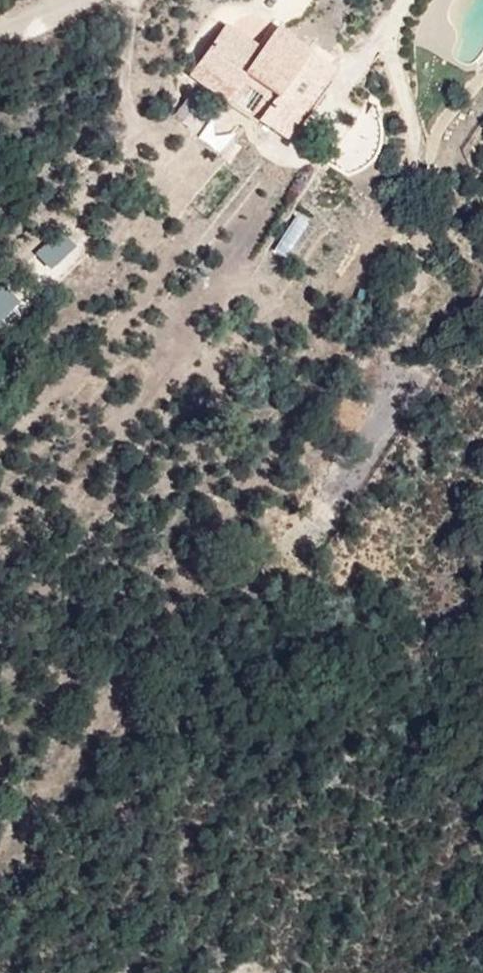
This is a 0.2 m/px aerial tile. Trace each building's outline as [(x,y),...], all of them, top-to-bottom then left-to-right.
[(258,47),(223,23),(191,69),(288,134),(334,65),(274,25),(258,47)] [(286,257),(308,219),(294,211),(271,248),(286,257)]
